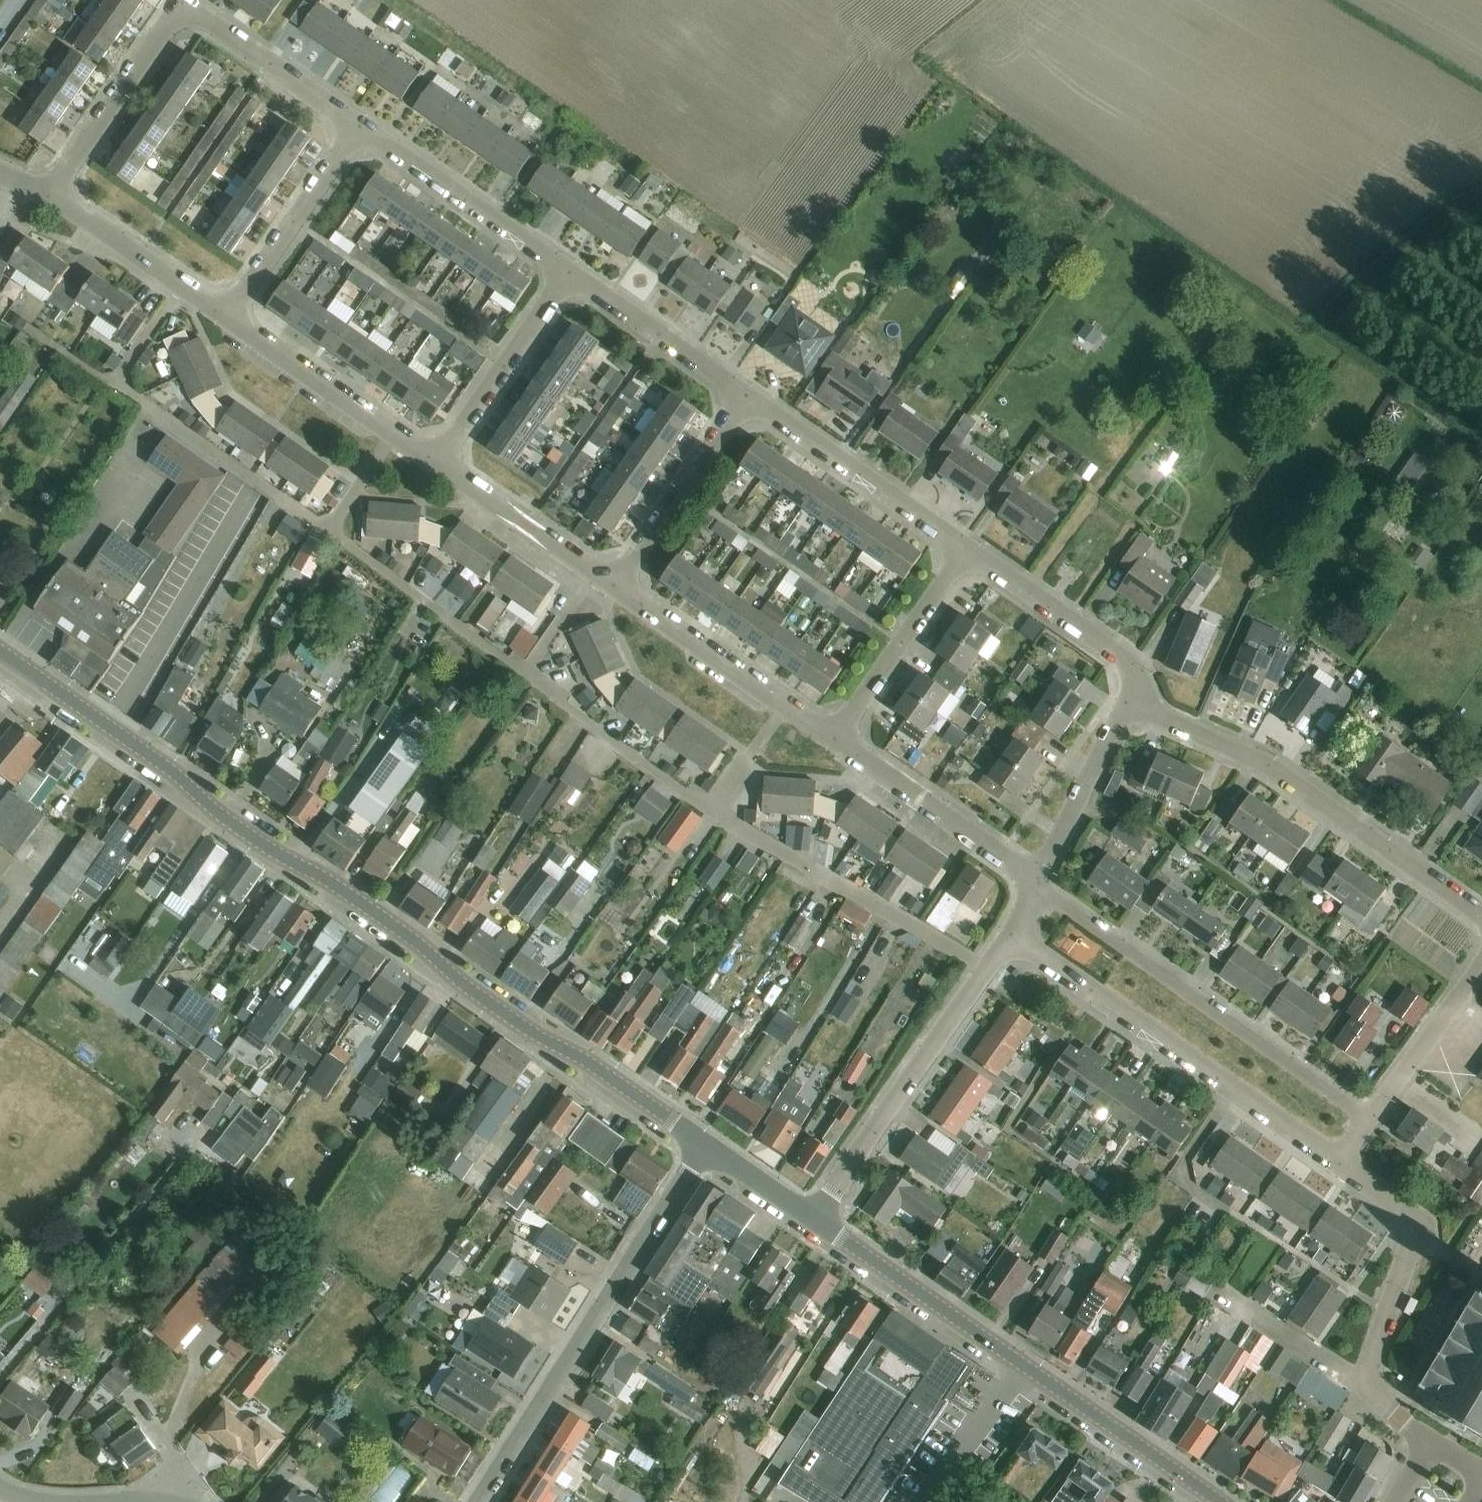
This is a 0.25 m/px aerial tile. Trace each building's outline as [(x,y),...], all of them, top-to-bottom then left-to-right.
[(144,0),(108,0),(105,4),(129,21),(144,0)] [(240,7),(265,24),(282,0),(245,0),(240,7)] [(301,29),(326,47),(344,21),(319,3),(301,29)] [(105,4),(90,25),(115,42),(129,21),(105,4)] [(13,36),(21,42),(34,23),(26,17),(13,36)] [(115,42),(90,25),(89,26),(79,19),(65,38),(76,45),(75,46),(99,64),(115,42)] [(344,21),(326,47),(351,65),(369,38),(344,21)] [(21,42),(13,36),(0,54),(0,55),(7,61),(21,42)] [(351,65),(376,82),(394,56),(369,38),(351,65)] [(74,51),(61,70),(84,86),(97,67),(74,51)] [(189,54),(175,73),(198,89),(212,70),(189,54)] [(394,56),(376,82),(401,99),(419,73),(394,56)] [(456,72),(468,81),(476,70),(464,61),(456,72)] [(61,70),(48,89),(70,105),(84,86),(61,70)] [(175,73),(162,93),(185,109),(198,89),(175,73)] [(414,109),(439,126),(458,100),(432,83),(414,109)] [(225,108),(233,114),(247,94),(239,88),(225,108)] [(48,89),(34,108),(56,125),(70,105),(48,89)] [(162,93),(148,112),(171,128),(185,109),(162,93)] [(253,98),(240,118),(248,124),(262,104),(253,98)] [(439,126),(465,144),(483,118),(458,100),(439,126)] [(56,125),(34,108),(20,128),(43,144),(56,125)] [(220,133),(233,114),(225,108),(212,127),(220,133)] [(148,112),(135,131),(158,147),(171,128),(148,112)] [(235,143),(248,124),(240,118),(227,137),(235,143)] [(465,144),(490,161),(508,135),(483,118),(465,144)] [(288,123),(275,142),(297,158),(311,139),(288,123)] [(220,133),(212,127),(198,146),(206,152),(220,133)] [(135,131),(121,150),(144,166),(158,147),(135,131)] [(508,135),(490,161),(515,178),(533,152),(508,135)] [(227,137),(213,156),(221,162),(235,143),(227,137)] [(275,142),(261,161),(284,178),(297,158),(275,142)] [(206,152),(198,146),(185,166),(193,171),(206,152)] [(144,166),(121,150),(108,170),(130,186),(144,166)] [(213,156),(200,176),(208,181),(221,162),(213,156)] [(261,161),(248,181),(271,197),(284,178),(261,161)] [(528,188),(553,206),(572,180),(546,162),(528,188)] [(193,171),(185,166),(172,185),(180,190),(193,171)] [(225,193),(234,200),(257,216),(271,197),(248,181),(238,174),(225,193)] [(361,197),(381,211),(397,188),(377,174),(361,197)] [(200,176),(186,195),(194,201),(208,181),(200,176)] [(553,206),(578,223),(596,197),(572,180),(553,206)] [(180,190),(172,185),(158,205),(166,210),(180,190)] [(381,211),(400,224),(416,201),(397,188),(381,211)] [(670,213),(700,229),(712,206),(682,191),(670,213)] [(186,195),(172,215),(181,220),(194,201),(186,195)] [(578,223),(603,241),(621,214),(596,197),(578,223)] [(234,200),(221,220),(244,235),(257,216),(234,200)] [(400,224),(419,237),(435,214),(416,201),(400,224)] [(622,215),(621,214),(603,241),(628,258),(646,232),(646,231),(652,223),(628,206),(622,215)] [(419,237),(438,251),(455,228),(435,214),(419,237)] [(244,235),(221,220),(207,239),(230,255),(244,235)] [(438,251),(458,264),(474,241),(455,228),(438,251)] [(664,270),(669,273),(687,249),(659,229),(639,258),(662,274),(664,270)] [(350,254),(356,246),(336,232),(330,240),(350,254)] [(15,247),(8,263),(18,269),(13,276),(26,285),(31,279),(49,253),(28,238),(24,245),(16,242),(15,247)] [(458,264),(477,278),(493,254),(474,241),(458,264)] [(739,261),(746,250),(734,242),(727,253),(739,261)] [(356,246),(350,254),(370,268),(375,259),(356,246)] [(330,263),(336,254),(326,247),(320,256),(330,263)] [(668,285),(690,301),(710,272),(689,258),(693,252),(687,249),(669,273),(674,277),(668,285)] [(31,279),(26,285),(27,290),(42,301),(48,301),(58,308),(73,285),(64,279),(71,268),(49,253),(31,279)] [(336,254),(330,263),(339,270),(346,261),(336,254)] [(477,278),(496,291),(512,268),(493,254),(477,278)] [(375,259),(370,268),(389,281),(395,273),(375,259)] [(512,268),(496,291),(516,305),(532,281),(512,268)] [(718,307),(722,310),(740,285),(734,281),(731,286),(710,272),(690,301),(712,316),(718,307)] [(395,273),(389,281),(408,295),(414,286),(395,273)] [(78,301),(99,316),(116,290),(94,275),(83,292),(73,285),(58,308),(68,315),(78,301)] [(371,291),(377,282),(367,276),(361,284),(371,291)] [(268,308),(289,322),(307,297),(286,282),(268,308)] [(377,282),(371,291),(380,298),(386,289),(377,282)] [(798,288),(803,299),(816,292),(810,282),(798,288)] [(740,285),(722,310),(727,314),(725,317),(747,333),(767,304),(740,285)] [(414,286),(408,295),(427,308),(433,299),(414,286)] [(125,345),(132,335),(139,339),(147,327),(141,322),(131,316),(138,305),(116,290),(99,316),(120,330),(115,338),(125,345)] [(769,349),(807,375),(833,337),(796,312),(802,304),(790,295),(773,319),(784,327),(769,349)] [(289,322),(309,336),(327,311),(307,297),(289,322)] [(427,308),(447,321),(452,313),(433,299),(427,308)] [(411,319),(417,311),(408,304),(401,313),(411,319)] [(309,336),(330,351),(347,325),(327,311),(309,336)] [(427,317),(417,311),(411,319),(421,326),(427,317)] [(16,313),(9,323),(21,331),(28,322),(16,313)] [(452,313),(447,321),(466,334),(472,326),(452,313)] [(1085,320),(1077,346),(1100,353),(1108,328),(1085,320)] [(330,351),(350,365),(368,339),(347,325),(330,351)] [(438,325),(431,333),(442,341),(452,348),(458,339),(448,332),(438,325)] [(575,325),(561,345),(586,363),(600,342),(575,325)] [(472,326),(466,334),(485,348),(491,340),(472,326)] [(181,377),(212,362),(201,338),(191,343),(185,331),(164,341),(181,377)] [(350,365),(370,379),(388,353),(368,339),(350,365)] [(458,339),(452,348),(462,354),(468,345),(458,339)] [(561,345),(546,366),(572,384),(586,363),(561,345)] [(370,379),(391,393),(409,367),(388,353),(370,379)] [(834,353),(819,374),(829,381),(822,391),(861,418),(880,392),(884,395),(892,383),(875,371),(866,383),(859,377),(862,373),(834,353)] [(391,393),(411,407),(435,373),(415,359),(409,367),(391,393)] [(114,361),(102,363),(104,374),(116,372),(114,361)] [(212,362),(181,377),(194,405),(204,416),(220,403),(214,396),(216,395),(214,390),(223,386),(212,362)] [(546,366),(532,386),(558,404),(572,384),(546,366)] [(612,367),(605,377),(619,386),(625,377),(612,367)] [(0,402),(0,430),(2,431),(37,380),(22,370),(0,402)] [(435,373),(411,407),(432,422),(456,387),(436,372),(435,373)] [(619,386),(605,377),(604,378),(604,377),(598,386),(612,396),(619,386)] [(632,381),(625,390),(634,397),(641,387),(632,381)] [(532,386),(518,406),(543,424),(558,404),(532,386)] [(634,397),(625,390),(618,400),(627,406),(634,397)] [(673,394),(659,414),(683,432),(698,411),(673,394)] [(881,433),(920,459),(938,433),(900,406),(903,401),(893,394),(878,416),(888,422),(881,433)] [(216,429),(238,445),(258,417),(237,402),(231,410),(227,407),(225,409),(220,403),(204,416),(216,429)] [(518,406),(504,427),(529,444),(543,424),(518,406)] [(683,432),(659,414),(651,409),(637,429),(644,435),(669,452),(683,432)] [(588,410),(581,420),(590,427),(597,417),(588,410)] [(967,415),(952,436),(937,457),(947,464),(940,473),(979,501),(998,474),(959,447),(976,422),(967,415)] [(258,417),(238,445),(264,463),(277,444),(273,441),(279,432),(258,417)] [(590,427),(581,420),(574,430),(583,436),(590,427)] [(604,421),(597,431),(606,437),(613,443),(617,437),(612,428),(604,421)] [(529,444),(504,427),(489,448),(514,465),(529,444)] [(606,437),(597,431),(590,441),(599,447),(606,437)] [(562,447),(553,461),(562,467),(569,457),(576,447),(555,434),(552,440),(562,447)] [(644,435),(630,455),(654,472),(669,452),(644,435)] [(73,634),(52,664),(93,693),(111,666),(107,663),(110,661),(142,613),(177,557),(172,554),(226,477),(167,436),(148,463),(180,485),(144,535),(150,540),(142,551),(115,532),(87,572),(69,560),(35,608),(73,634)] [(264,463),(289,481),(309,452),(288,438),(282,447),(277,444),(264,463)] [(742,465),(763,480),(781,454),(760,440),(742,465)] [(1160,460),(1174,470),(1184,455),(1169,445),(1160,460)] [(1405,478),(1425,483),(1432,455),(1412,451),(1405,478)] [(309,452),(289,481),(321,503),(335,484),(324,476),(330,467),(309,452)] [(763,480),(783,494),(801,468),(781,454),(763,480)] [(630,455),(616,475),(640,492),(654,472),(630,455)] [(1089,455),(1077,468),(1092,481),(1103,469),(1089,455)] [(562,467),(553,461),(546,471),(555,477),(562,467)] [(575,462),(568,472),(577,478),(584,468),(575,462)] [(783,494),(804,508),(821,482),(801,468),(783,494)] [(577,478),(568,472),(562,482),(571,488),(577,478)] [(616,475),(602,495),(626,513),(640,492),(616,475)] [(999,515),(1039,542),(1057,516),(1018,489),(1021,484),(1010,477),(996,497),(1006,505),(999,515)] [(804,508),(824,522),(842,497),(821,482),(804,508)] [(330,493),(324,501),(336,508),(340,501),(330,493)] [(626,513),(602,495),(587,516),(611,533),(626,513)] [(824,522),(844,536),(862,511),(842,497),(824,522)] [(394,539),(397,505),(372,503),(371,514),(365,514),(363,537),(394,539)] [(397,505),(394,539),(424,542),(431,545),(438,525),(426,522),(426,519),(420,518),(422,507),(397,505)] [(723,514),(733,521),(739,512),(729,505),(723,514)] [(699,522),(707,528),(715,517),(707,511),(699,522)] [(844,536),(865,550),(882,525),(862,511),(844,536)] [(739,512),(733,521),(743,528),(749,519),(739,512)] [(713,529),(723,536),(729,528),(719,521),(713,529)] [(438,525),(431,545),(441,548),(464,565),(484,536),(463,522),(457,530),(452,527),(450,529),(438,525)] [(865,550),(885,564),(903,539),(882,525),(865,550)] [(729,528),(723,536),(733,543),(739,535),(729,528)] [(765,543),(774,550),(781,541),(771,534),(765,543)] [(1137,595),(1155,608),(1174,581),(1142,558),(1152,543),(1140,534),(1119,565),(1132,573),(1120,590),(1134,600),(1137,595)] [(505,551),(484,536),(464,565),(489,582),(503,562),(499,560),(505,551)] [(903,539),(885,564),(906,579),(924,553),(903,539)] [(781,541),(774,550),(784,556),(790,547),(781,541)] [(1422,543),(1413,560),(1430,569),(1439,552),(1422,543)] [(754,557),(764,564),(770,556),(760,549),(754,557)] [(507,565),(503,562),(489,582),(514,599),(534,571),(513,556),(507,565)] [(661,581),(682,595),(699,570),(678,556),(661,581)] [(770,556),(764,564),(773,571),(779,563),(770,556)] [(805,571),(815,578),(822,569),(820,568),(822,565),(814,559),(805,571)] [(1206,591),(1218,574),(1204,563),(1175,603),(1188,612),(1204,590),(1206,591)] [(822,569),(815,578),(825,585),(832,576),(822,569)] [(682,595),(702,609),(720,584),(699,570),(682,595)] [(554,585),(534,571),(514,599),(539,617),(553,597),(548,594),(554,585)] [(795,586),(805,593),(811,584),(801,577),(795,586)] [(702,609),(723,623),(740,598),(720,584),(702,609)] [(811,584),(805,593),(815,600),(821,591),(811,584)] [(847,599),(856,606),(862,597),(865,594),(855,587),(847,599)] [(493,631),(514,603),(499,592),(479,620),(493,631)] [(862,597),(856,606),(866,613),(872,604),(862,597)] [(723,623),(743,637),(760,612),(740,598),(723,623)] [(836,614),(845,621),(851,612),(842,606),(836,614)] [(963,614),(949,633),(979,654),(992,635),(996,638),(1003,627),(981,611),(974,622),(963,614)] [(743,637),(764,652),(781,627),(760,612),(743,637)] [(851,612),(845,621),(856,628),(862,619),(851,612)] [(1166,666),(1195,678),(1216,627),(1188,615),(1166,666)] [(593,625),(591,619),(569,630),(582,658),(615,643),(604,620),(593,625)] [(764,652),(784,666),(801,641),(781,627),(764,652)] [(316,667),(311,675),(334,690),(353,660),(308,632),(295,654),(316,667)] [(947,660),(940,670),(962,685),(969,675),(966,672),(979,654),(949,633),(936,652),(947,660)] [(197,640),(184,662),(195,669),(208,647),(197,640)] [(784,666),(804,680),(822,655),(801,641),(784,666)] [(615,643),(582,658),(595,684),(604,695),(621,681),(616,676),(618,675),(616,670),(626,666),(615,643)] [(1277,682),(1288,656),(1271,648),(1267,658),(1242,648),(1224,690),(1253,703),(1264,677),(1277,682)] [(822,655),(804,680),(825,694),(843,669),(822,655)] [(155,707),(156,708),(144,725),(179,748),(191,730),(199,719),(179,705),(195,678),(177,668),(155,707)] [(1057,681),(1044,700),(1073,720),(1086,701),(1075,693),(1082,683),(1060,668),(1053,678),(1057,681)] [(922,672),(908,691),(938,712),(951,693),(955,696),(962,685),(940,670),(933,680),(922,672)] [(261,707),(304,736),(323,708),(300,693),(303,688),(283,674),(261,707)] [(1338,716),(1354,693),(1339,682),(1332,692),(1308,676),(1280,716),(1307,736),(1327,708),(1338,716)] [(625,686),(621,681),(604,695),(613,705),(637,722),(657,693),(636,679),(630,688),(626,685),(625,686)] [(938,712),(908,691),(895,710),(906,718),(899,729),(920,744),(931,729),(928,726),(938,712)] [(657,693),(637,722),(662,739),(675,720),(671,717),(678,708),(657,693)] [(219,699),(197,730),(206,737),(199,746),(223,763),(238,741),(245,731),(245,716),(219,699)] [(1026,716),(1019,726),(1041,741),(1048,731),(1060,739),(1073,720),(1044,700),(1030,718),(1026,716)] [(680,723),(675,720),(662,739),(687,757),(707,728),(686,714),(680,723)] [(276,765),(259,789),(285,806),(313,765),(337,730),(322,720),(298,755),(303,759),(299,766),(291,761),(284,771),(276,765)] [(0,744),(0,772),(16,786),(12,791),(16,794),(22,786),(20,784),(37,763),(31,758),(42,745),(28,734),(17,725),(0,744)] [(1016,739),(1003,758),(1032,778),(1045,759),(1034,751),(1041,741),(1019,726),(1012,736),(1016,739)] [(339,727),(320,758),(333,766),(339,769),(358,739),(339,727)] [(728,743),(707,728),(687,757),(713,775),(726,756),(722,752),(728,743)] [(22,786),(16,794),(27,803),(50,773),(57,779),(69,762),(77,767),(89,750),(64,732),(40,765),(37,763),(20,784),(22,786)] [(404,733),(351,807),(358,812),(378,826),(386,815),(391,808),(396,800),(430,752),(404,733)] [(1407,797),(1432,814),(1452,786),(1380,735),(1355,770),(1375,783),(1382,773),(1410,793),(1407,797)] [(1144,785),(1167,795),(1181,764),(1158,754),(1154,765),(1140,759),(1129,783),(1143,789),(1144,785)] [(304,790),(288,813),(296,819),(296,822),(302,826),(305,825),(307,827),(325,802),(316,795),(333,766),(320,758),(302,788),(304,790)] [(1032,778),(1003,758),(989,777),(985,774),(978,784),(999,799),(1006,789),(1018,797),(1032,778)] [(1181,764),(1167,795),(1190,805),(1188,809),(1202,815),(1212,791),(1199,785),(1204,774),(1181,764)] [(508,812),(529,825),(554,787),(533,773),(508,812)] [(789,813),(792,778),(766,776),(765,788),(760,788),(758,811),(789,813)] [(1474,777),(1454,803),(1481,823),(1481,783),(1474,777)] [(817,780),(792,778),(789,813),(818,816),(827,819),(834,799),(822,795),(822,792),(816,792),(817,780)] [(107,846),(86,877),(105,890),(114,877),(118,880),(129,865),(135,857),(133,856),(136,851),(127,845),(134,835),(135,836),(161,799),(135,780),(134,781),(114,810),(121,815),(102,842),(107,846)] [(544,809),(553,816),(572,788),(563,782),(544,809)] [(657,824),(672,805),(650,789),(636,808),(657,824)] [(0,806),(0,843),(15,855),(45,817),(27,803),(16,794),(12,791),(11,791),(0,806)] [(378,826),(360,853),(370,860),(369,861),(374,865),(369,872),(384,883),(389,876),(408,849),(399,843),(429,800),(417,792),(411,801),(406,802),(404,805),(396,800),(391,808),(400,815),(396,821),(386,815),(378,826)] [(1231,824),(1250,838),(1271,808),(1251,794),(1231,824)] [(845,803),(834,799),(827,819),(833,821),(858,838),(878,809),(858,795),(851,804),(846,801),(845,803)] [(689,801),(661,838),(681,852),(708,816),(689,801)] [(168,855),(152,879),(143,891),(157,900),(206,829),(169,804),(134,855),(136,856),(130,865),(138,871),(155,847),(168,855)] [(391,808),(386,815),(396,821),(400,815),(391,808)] [(1250,838),(1270,852),(1291,822),(1271,808),(1250,838)] [(899,823),(878,809),(858,838),(883,855),(897,836),(892,832),(899,823)] [(335,818),(314,847),(347,870),(360,853),(378,826),(358,812),(348,827),(335,818)] [(435,840),(449,849),(465,824),(450,815),(435,840)] [(1200,839),(1210,846),(1224,827),(1214,819),(1200,839)] [(1291,822),(1270,852),(1290,866),(1311,836),(1291,822)] [(1112,834),(1140,854),(1148,843),(1120,823),(1112,834)] [(813,829),(796,827),(793,849),(810,852),(813,829)] [(1481,859),(1481,827),(1466,848),(1481,859)] [(897,836),(883,855),(909,873),(928,844),(908,830),(901,839),(897,836)] [(102,842),(88,832),(37,904),(0,956),(0,998),(63,909),(86,877),(107,846),(102,842)] [(28,840),(16,857),(24,863),(36,846),(28,840)] [(207,841),(173,891),(183,898),(194,905),(228,856),(229,854),(208,840),(207,841)] [(821,862),(834,872),(848,851),(835,842),(821,862)] [(473,864),(484,872),(498,852),(486,844),(473,864)] [(949,859),(928,844),(909,873),(934,890),(947,871),(943,868),(949,859)] [(753,845),(742,862),(759,872),(769,855),(753,845)] [(1131,911),(1135,906),(1151,883),(1108,853),(1088,882),(1131,911)] [(206,913),(189,937),(199,945),(216,921),(215,920),(221,913),(234,922),(246,905),(241,902),(264,870),(265,870),(245,855),(204,912),(206,913)] [(1326,889),(1346,903),(1365,875),(1344,861),(1338,870),(1316,855),(1301,877),(1323,892),(1326,889)] [(716,857),(699,880),(713,889),(729,866),(716,857)] [(585,860),(575,873),(572,870),(547,903),(565,916),(589,884),(599,871),(585,860)] [(667,862),(617,934),(638,949),(648,935),(646,933),(687,877),(667,862)] [(1233,874),(1247,884),(1253,875),(1239,865),(1233,874)] [(928,920),(945,932),(953,920),(951,919),(963,901),(976,910),(978,907),(981,909),(986,900),(984,899),(994,884),(970,867),(952,893),(949,891),(928,920)] [(511,910),(531,924),(560,883),(541,869),(511,910)] [(425,877),(451,898),(457,890),(431,870),(425,877)] [(875,894),(888,902),(904,880),(891,871),(875,894)] [(1153,908),(1183,929),(1198,907),(1168,886),(1172,880),(1159,871),(1151,883),(1135,906),(1148,915),(1153,908)] [(484,872),(465,901),(458,896),(439,923),(459,936),(496,879),(484,872)] [(1275,892),(1285,899),(1299,879),(1289,872),(1275,892)] [(1365,875),(1346,903),(1339,913),(1372,935),(1391,907),(1379,899),(1386,889),(1365,875)] [(419,882),(400,909),(428,928),(447,901),(419,882)] [(272,937),(294,904),(275,890),(242,937),(262,951),(272,937)] [(1239,913),(1251,921),(1263,903),(1252,895),(1239,913)] [(842,914),(869,925),(876,907),(849,896),(842,914)] [(316,919),(294,904),(272,937),(280,943),(283,939),(296,947),(316,919)] [(1198,907),(1183,929),(1213,949),(1228,928),(1198,907)] [(800,915),(783,942),(795,950),(813,923),(800,915)] [(333,957),(350,933),(350,931),(333,919),(315,945),(322,950),(284,1004),(272,995),(249,1028),(258,1035),(252,1044),(263,1052),(269,1042),(272,1044),(333,957)] [(464,952),(494,973),(518,939),(505,930),(497,942),(480,929),(464,952)] [(116,932),(90,964),(108,978),(134,945),(116,932)] [(340,962),(313,1001),(320,1006),(329,993),(338,981),(339,982),(350,968),(354,971),(370,947),(350,933),(333,957),(340,962)] [(536,954),(540,948),(530,940),(503,978),(502,979),(532,1000),(533,999),(532,999),(551,972),(541,966),(545,960),(536,954)] [(1221,975),(1241,990),(1262,961),(1236,943),(1223,962),(1227,965),(1221,975)] [(386,958),(370,947),(354,971),(356,973),(349,982),(348,981),(336,998),(351,1009),(386,958)] [(724,976),(737,955),(726,949),(714,970),(724,976)] [(1270,992),(1274,995),(1286,978),(1262,961),(1241,990),(1262,1004),(1270,992)] [(654,976),(610,1040),(628,1053),(646,1026),(640,1021),(660,993),(664,995),(675,979),(661,968),(655,976),(654,976)] [(603,1050),(610,1040),(654,976),(645,969),(628,993),(626,991),(608,1016),(598,1009),(581,1034),(603,1050)] [(384,1023),(405,993),(380,975),(354,1011),(379,1028),(383,1022),(384,1023)] [(1271,1010),(1291,1024),(1311,996),(1286,978),(1274,995),(1279,998),(1271,1010)] [(595,1003),(605,989),(591,979),(581,993),(564,982),(545,1010),(575,1030),(594,1002),(595,1003)] [(804,1008),(813,985),(800,980),(791,1003),(804,1008)] [(157,984),(153,990),(141,1007),(164,1024),(181,1001),(157,984)] [(212,994),(223,1001),(230,991),(219,984),(212,994)] [(661,1018),(674,1026),(689,1002),(695,993),(685,986),(682,991),(680,990),(661,1018)] [(191,989),(174,1013),(164,1026),(195,1048),(221,1011),(191,989)] [(1391,1011),(1414,1027),(1430,1004),(1407,989),(1391,1011)] [(845,992),(830,1014),(847,1025),(861,1003),(845,992)] [(1,1009),(19,1017),(26,1001),(8,993),(1,1009)] [(254,1012),(262,1001),(252,994),(244,1005),(254,1012)] [(422,994),(384,1051),(372,1070),(384,1078),(417,1029),(425,1035),(443,1008),(422,994)] [(1335,1041),(1345,1048),(1346,1051),(1352,1055),(1355,1055),(1357,1057),(1376,1031),(1370,1027),(1381,1011),(1358,995),(1346,1012),(1352,1016),(1335,1041)] [(1311,996),(1291,1024),(1312,1039),(1319,1029),(1324,1032),(1337,1013),(1311,996)] [(689,1002),(674,1026),(687,1035),(661,1074),(679,1086),(698,1057),(693,1054),(715,1020),(689,1002)] [(1008,1006),(990,1032),(1016,1051),(1029,1032),(1041,1040),(1046,1033),(1008,1006)] [(450,1044),(470,1059),(485,1039),(451,1012),(432,1039),(428,1036),(417,1052),(426,1058),(436,1044),(446,1050),(450,1044)] [(733,1014),(727,1023),(702,1060),(705,1063),(686,1091),(707,1105),(726,1076),(717,1070),(741,1033),(748,1023),(733,1014)] [(349,1022),(329,1054),(307,1086),(327,1099),(348,1066),(342,1063),(363,1031),(349,1022)] [(1016,1051),(990,1032),(971,1058),(1009,1085),(1014,1078),(1002,1070),(1016,1051)] [(764,1035),(748,1057),(735,1078),(748,1087),(754,1079),(762,1067),(766,1070),(781,1048),(764,1035)] [(208,1036),(200,1048),(218,1061),(226,1049),(208,1036)] [(1049,1055),(1056,1043),(1048,1038),(1041,1049),(1049,1055)] [(484,1094),(462,1123),(435,1161),(461,1179),(536,1076),(526,1069),(532,1061),(501,1039),(483,1068),(485,1069),(472,1085),(484,1094)] [(1057,1075),(1073,1086),(1091,1060),(1071,1045),(1049,1075),(1054,1079),(1057,1075)] [(177,1099),(182,1093),(209,1113),(203,1121),(214,1129),(224,1114),(233,1101),(224,1094),(222,1097),(205,1085),(208,1081),(199,1074),(208,1062),(193,1051),(149,1113),(163,1123),(179,1100),(177,1099)] [(859,1052),(843,1079),(854,1085),(870,1058),(859,1052)] [(1086,1101),(1090,1104),(1111,1074),(1091,1060),(1073,1086),(1088,1097),(1086,1101)] [(967,1065),(948,1092),(974,1110),(988,1091),(1000,1099),(1005,1092),(967,1065)] [(1107,1123),(1113,1114),(1131,1088),(1111,1074),(1090,1104),(1094,1107),(1091,1112),(1107,1123)] [(772,1126),(763,1139),(772,1145),(771,1147),(780,1153),(782,1151),(783,1152),(799,1128),(798,1128),(811,1108),(796,1097),(804,1085),(792,1077),(771,1109),(775,1112),(768,1124),(772,1126)] [(423,1095),(402,1081),(395,1091),(416,1105),(423,1095)] [(526,1201),(556,1160),(555,1159),(561,1152),(569,1140),(606,1167),(607,1165),(625,1140),(589,1113),(595,1104),(568,1086),(489,1195),(504,1206),(507,1202),(519,1210),(526,1200),(526,1201)] [(1126,1129),(1130,1132),(1152,1103),(1131,1088),(1113,1114),(1129,1125),(1126,1129)] [(734,1089),(718,1113),(751,1135),(767,1112),(772,1104),(757,1093),(751,1101),(734,1089)] [(229,1139),(220,1149),(238,1163),(246,1154),(254,1162),(268,1144),(286,1118),(273,1108),(263,1121),(245,1107),(245,1106),(252,1097),(241,1090),(233,1101),(224,1114),(234,1122),(224,1135),(229,1139)] [(974,1110),(948,1092),(930,1118),(968,1144),(973,1137),(961,1129),(974,1110)] [(1003,1102),(1014,1111),(1021,1100),(1011,1092),(1003,1102)] [(355,1099),(341,1119),(361,1132),(375,1112),(355,1099)] [(803,1153),(796,1164),(798,1165),(798,1169),(805,1173),(808,1172),(814,1176),(849,1124),(858,1111),(845,1102),(835,1117),(837,1118),(823,1139),(827,1141),(824,1145),(809,1136),(799,1151),(803,1153)] [(1137,1132),(1153,1143),(1172,1117),(1152,1103),(1130,1132),(1135,1136),(1137,1132)] [(1445,1146),(1452,1136),(1414,1110),(1398,1133),(1428,1153),(1436,1140),(1445,1146)] [(1034,1111),(1026,1123),(1039,1132),(1048,1120),(1034,1111)] [(1172,1117),(1153,1143),(1169,1154),(1166,1158),(1171,1161),(1192,1131),(1172,1117)] [(983,1127),(996,1137),(1001,1129),(988,1120),(983,1127)] [(148,1139),(163,1140),(164,1127),(149,1126),(148,1139)] [(1023,1135),(1034,1142),(1039,1135),(1028,1127),(1023,1135)] [(901,1159),(934,1182),(951,1158),(917,1135),(901,1159)] [(1039,1135),(1034,1142),(1044,1149),(1049,1142),(1039,1135)] [(127,1195),(150,1149),(128,1137),(104,1183),(127,1195)] [(1069,1137),(1061,1148),(1079,1159),(1086,1148),(1069,1137)] [(1220,1143),(1207,1162),(1232,1180),(1253,1152),(1232,1137),(1225,1146),(1220,1143)] [(625,1140),(607,1165),(631,1181),(617,1202),(625,1208),(624,1208),(638,1217),(669,1170),(625,1140)] [(959,1143),(951,1154),(970,1168),(987,1179),(995,1168),(986,1162),(978,1156),(972,1152),(959,1143)] [(972,1152),(978,1156),(986,1162),(991,1154),(977,1144),(972,1152)] [(1232,1180),(1257,1197),(1269,1180),(1265,1177),(1273,1166),(1253,1152),(1232,1180)] [(1481,1206),(1481,1152),(1470,1168),(1451,1155),(1442,1167),(1465,1183),(1460,1190),(1481,1206)] [(1063,1163),(1074,1170),(1079,1163),(1069,1155),(1063,1163)] [(556,1160),(526,1201),(549,1217),(578,1176),(556,1160)] [(1079,1163),(1074,1170),(1084,1177),(1094,1184),(1099,1177),(1089,1170),(1079,1163)] [(893,1171),(865,1210),(887,1226),(900,1207),(933,1230),(947,1209),(893,1171)] [(1257,1197),(1282,1214),(1302,1186),(1281,1172),(1274,1183),(1269,1180),(1257,1197)] [(1099,1177),(1094,1184),(1104,1191),(1114,1198),(1119,1191),(1109,1184),(1099,1177)] [(1216,1177),(1207,1191),(1216,1197),(1225,1184),(1216,1177)] [(1049,1178),(1042,1188),(1061,1201),(1068,1191),(1049,1178)] [(687,1318),(708,1286),(746,1229),(756,1213),(725,1194),(724,1196),(705,1183),(645,1274),(651,1277),(643,1289),(671,1307),(687,1318)] [(1282,1214),(1307,1232),(1320,1215),(1315,1212),(1323,1201),(1302,1186),(1282,1214)] [(1119,1191),(1114,1198),(1125,1206),(1130,1198),(1119,1191)] [(1225,1192),(1220,1201),(1230,1207),(1236,1199),(1225,1192)] [(1307,1232),(1332,1249),(1352,1221),(1332,1206),(1324,1218),(1320,1215),(1307,1232)] [(1262,1214),(1256,1223),(1269,1231),(1274,1223),(1262,1214)] [(1352,1221),(1332,1249),(1358,1267),(1371,1248),(1367,1245),(1373,1235),(1352,1221)] [(1277,1224),(1271,1232),(1282,1240),(1287,1231),(1277,1224)] [(537,1248),(564,1265),(577,1244),(551,1227),(537,1248)] [(764,1241),(746,1229),(708,1286),(733,1302),(755,1269),(749,1265),(764,1241)] [(1040,1257),(1053,1265),(1069,1237),(1056,1229),(1040,1257)] [(935,1281),(961,1300),(987,1264),(943,1232),(929,1252),(943,1263),(951,1253),(955,1256),(948,1266),(947,1265),(935,1281)] [(185,1350),(262,1259),(234,1235),(228,1242),(224,1238),(135,1341),(143,1348),(154,1336),(178,1356),(184,1349),(185,1350)] [(461,1236),(448,1252),(458,1260),(457,1262),(468,1269),(481,1251),(461,1236)] [(750,1279),(764,1289),(756,1302),(771,1313),(796,1276),(786,1269),(792,1259),(772,1246),(750,1279)] [(977,1292),(1004,1310),(1033,1267),(1006,1249),(977,1292)] [(1108,1267),(1125,1277),(1136,1260),(1119,1250),(1108,1267)] [(1286,1253),(1278,1266),(1287,1271),(1295,1259),(1286,1253)] [(500,1289),(492,1302),(514,1316),(522,1305),(549,1322),(569,1290),(518,1258),(512,1259),(499,1279),(509,1285),(505,1292),(500,1289)] [(1042,1289),(1053,1296),(1069,1270),(1059,1263),(1042,1289)] [(823,1307),(840,1280),(818,1266),(791,1309),(800,1315),(810,1299),(823,1307)] [(23,1283),(42,1298),(53,1284),(35,1269),(23,1283)] [(1186,1287),(1204,1298),(1215,1280),(1196,1269),(1186,1287)] [(1056,1348),(1055,1349),(1061,1353),(1060,1359),(1069,1364),(1074,1361),(1076,1362),(1093,1335),(1084,1330),(1099,1305),(1115,1315),(1132,1287),(1105,1270),(1079,1312),(1056,1348)] [(1321,1272),(1304,1298),(1332,1317),(1346,1296),(1337,1290),(1340,1285),(1321,1272)] [(1262,1282),(1251,1297),(1263,1305),(1274,1290),(1262,1282)] [(1475,1287),(1473,1290),(1477,1293),(1472,1301),(1468,1299),(1462,1310),(1465,1312),(1460,1321),(1456,1319),(1455,1322),(1458,1324),(1441,1353),(1438,1351),(1436,1353),(1439,1355),(1422,1383),(1419,1381),(1417,1385),(1420,1387),(1417,1393),(1424,1397),(1427,1405),(1433,1409),(1441,1408),(1439,1410),(1481,1436),(1481,1292),(1475,1287)] [(673,1323),(664,1317),(671,1307),(643,1289),(629,1310),(666,1333),(673,1323)] [(403,1312),(411,1318),(427,1297),(419,1291),(403,1312)] [(816,1380),(837,1394),(849,1377),(839,1370),(879,1311),(871,1305),(873,1302),(862,1294),(851,1310),(848,1308),(838,1323),(849,1331),(816,1380)] [(1332,1317),(1304,1298),(1286,1323),(1306,1336),(1309,1331),(1318,1337),(1332,1317)] [(1029,1331),(1056,1348),(1079,1312),(1059,1300),(1053,1309),(1046,1304),(1029,1331)] [(514,1316),(492,1302),(484,1315),(476,1310),(462,1331),(475,1339),(469,1349),(514,1378),(534,1346),(507,1329),(514,1316)] [(1128,1304),(1120,1319),(1131,1326),(1139,1311),(1128,1304)] [(779,1485),(808,1501),(883,1501),(949,1403),(950,1404),(975,1366),(945,1346),(893,1310),(849,1377),(837,1394),(790,1466),(779,1485)] [(623,1332),(633,1339),(642,1327),(631,1320),(623,1332)] [(784,1323),(777,1332),(742,1386),(761,1399),(803,1335),(784,1323)] [(1257,1374),(1263,1365),(1276,1344),(1251,1327),(1238,1346),(1218,1381),(1229,1389),(1244,1365),(1257,1374)] [(257,1342),(240,1328),(224,1347),(240,1361),(257,1342)] [(1128,1374),(1119,1390),(1139,1402),(1155,1376),(1157,1372),(1149,1367),(1156,1355),(1166,1339),(1154,1332),(1135,1363),(1128,1374)] [(51,1370),(68,1346),(54,1335),(37,1359),(51,1370)] [(1108,1335),(1086,1370),(1114,1387),(1131,1359),(1107,1344),(1112,1337),(1108,1335)] [(645,1336),(637,1346),(654,1358),(661,1347),(645,1336)] [(1218,1355),(1206,1374),(1218,1381),(1238,1346),(1227,1339),(1218,1355)] [(595,1376),(607,1384),(604,1389),(617,1398),(626,1385),(635,1370),(638,1372),(645,1362),(616,1343),(595,1376)] [(1263,1365),(1262,1366),(1279,1377),(1293,1354),(1276,1344),(1263,1365)] [(268,1347),(239,1381),(255,1395),(284,1361),(268,1347)] [(111,1365),(114,1368),(101,1382),(118,1398),(144,1372),(123,1352),(111,1365)] [(455,1370),(436,1399),(482,1428),(501,1398),(491,1392),(498,1381),(457,1356),(450,1367),(455,1370)] [(1297,1386),(1308,1369),(1300,1364),(1289,1381),(1297,1386)] [(655,1365),(647,1378),(689,1405),(698,1391),(655,1365)] [(1293,1392),(1308,1402),(1325,1377),(1310,1367),(1308,1369),(1297,1386),(1293,1392)] [(1137,1422),(1166,1441),(1198,1389),(1186,1382),(1181,1390),(1163,1380),(1137,1422)] [(8,1419),(5,1424),(30,1440),(51,1408),(12,1382),(0,1401),(0,1414),(8,1419)] [(54,1413),(66,1421),(83,1394),(72,1386),(54,1413)] [(1264,1405),(1269,1394),(1253,1387),(1248,1399),(1264,1405)] [(1211,1421),(1225,1400),(1211,1391),(1195,1417),(1197,1418),(1180,1444),(1201,1459),(1219,1433),(1206,1424),(1209,1419),(1211,1421)] [(614,1408),(589,1394),(581,1408),(606,1423),(614,1408)] [(800,1410),(783,1399),(768,1423),(791,1437),(798,1425),(792,1421),(800,1410)] [(246,1424),(244,1426),(234,1417),(238,1413),(225,1402),(198,1434),(211,1445),(215,1440),(232,1454),(229,1458),(232,1465),(240,1467),(245,1460),(243,1455),(259,1468),(272,1453),(269,1450),(271,1448),(272,1449),(276,1445),(275,1444),(280,1436),(277,1434),(277,1431),(271,1426),(268,1426),(264,1423),(263,1422),(260,1421),(258,1420),(255,1420),(253,1421),(252,1421),(249,1422),(248,1422),(246,1424)] [(113,1446),(132,1471),(158,1451),(125,1408),(93,1433),(106,1451),(113,1446)] [(1252,1453),(1273,1422),(1253,1408),(1232,1439),(1223,1433),(1205,1459),(1234,1480),(1253,1454),(1252,1453)] [(1316,1444),(1331,1454),(1353,1420),(1337,1411),(1316,1444)] [(331,1412),(316,1431),(341,1451),(356,1432),(331,1412)] [(572,1413),(554,1442),(573,1454),(582,1460),(591,1446),(582,1440),(591,1425),(572,1413)] [(404,1447),(451,1478),(469,1450),(422,1419),(404,1447)] [(597,1435),(624,1452),(631,1441),(604,1424),(597,1435)] [(1057,1470),(1067,1455),(1067,1451),(1038,1430),(1033,1431),(1032,1431),(1024,1425),(1008,1445),(1018,1452),(1000,1477),(1008,1484),(1026,1459),(1032,1464),(1038,1456),(1057,1470)] [(1268,1438),(1245,1477),(1259,1486),(1257,1488),(1268,1495),(1270,1492),(1284,1501),(1293,1487),(1298,1478),(1295,1477),(1297,1475),(1305,1461),(1268,1438)] [(554,1442),(536,1470),(555,1482),(573,1454),(554,1442)] [(1343,1459),(1345,1460),(1378,1481),(1392,1458),(1367,1444),(1361,1455),(1350,1448),(1343,1459)] [(638,1445),(632,1457),(655,1469),(662,1457),(638,1445)] [(381,1501),(397,1501),(421,1471),(404,1459),(375,1498),(381,1501)] [(615,1469),(598,1459),(589,1475),(599,1482),(597,1486),(615,1496),(622,1484),(611,1477),(615,1469)] [(1052,1501),(1053,1501),(1076,1501),(1080,1498),(1086,1501),(1103,1501),(1108,1494),(1108,1495),(1113,1487),(1113,1484),(1094,1470),(1095,1469),(1094,1466),(1087,1460),(1082,1462),(1081,1461),(1069,1478),(1052,1501)] [(1297,1475),(1342,1501),(1365,1501),(1378,1481),(1345,1460),(1334,1477),(1306,1460),(1305,1461),(1297,1475)] [(518,1498),(525,1501),(543,1501),(555,1482),(536,1470),(518,1498)] [(318,1497),(313,1498),(312,1499),(296,1487),(295,1488),(287,1482),(272,1501),(324,1501),(318,1497)] [(1301,1490),(1300,1493),(1292,1501),(1316,1501),(1301,1490)]
